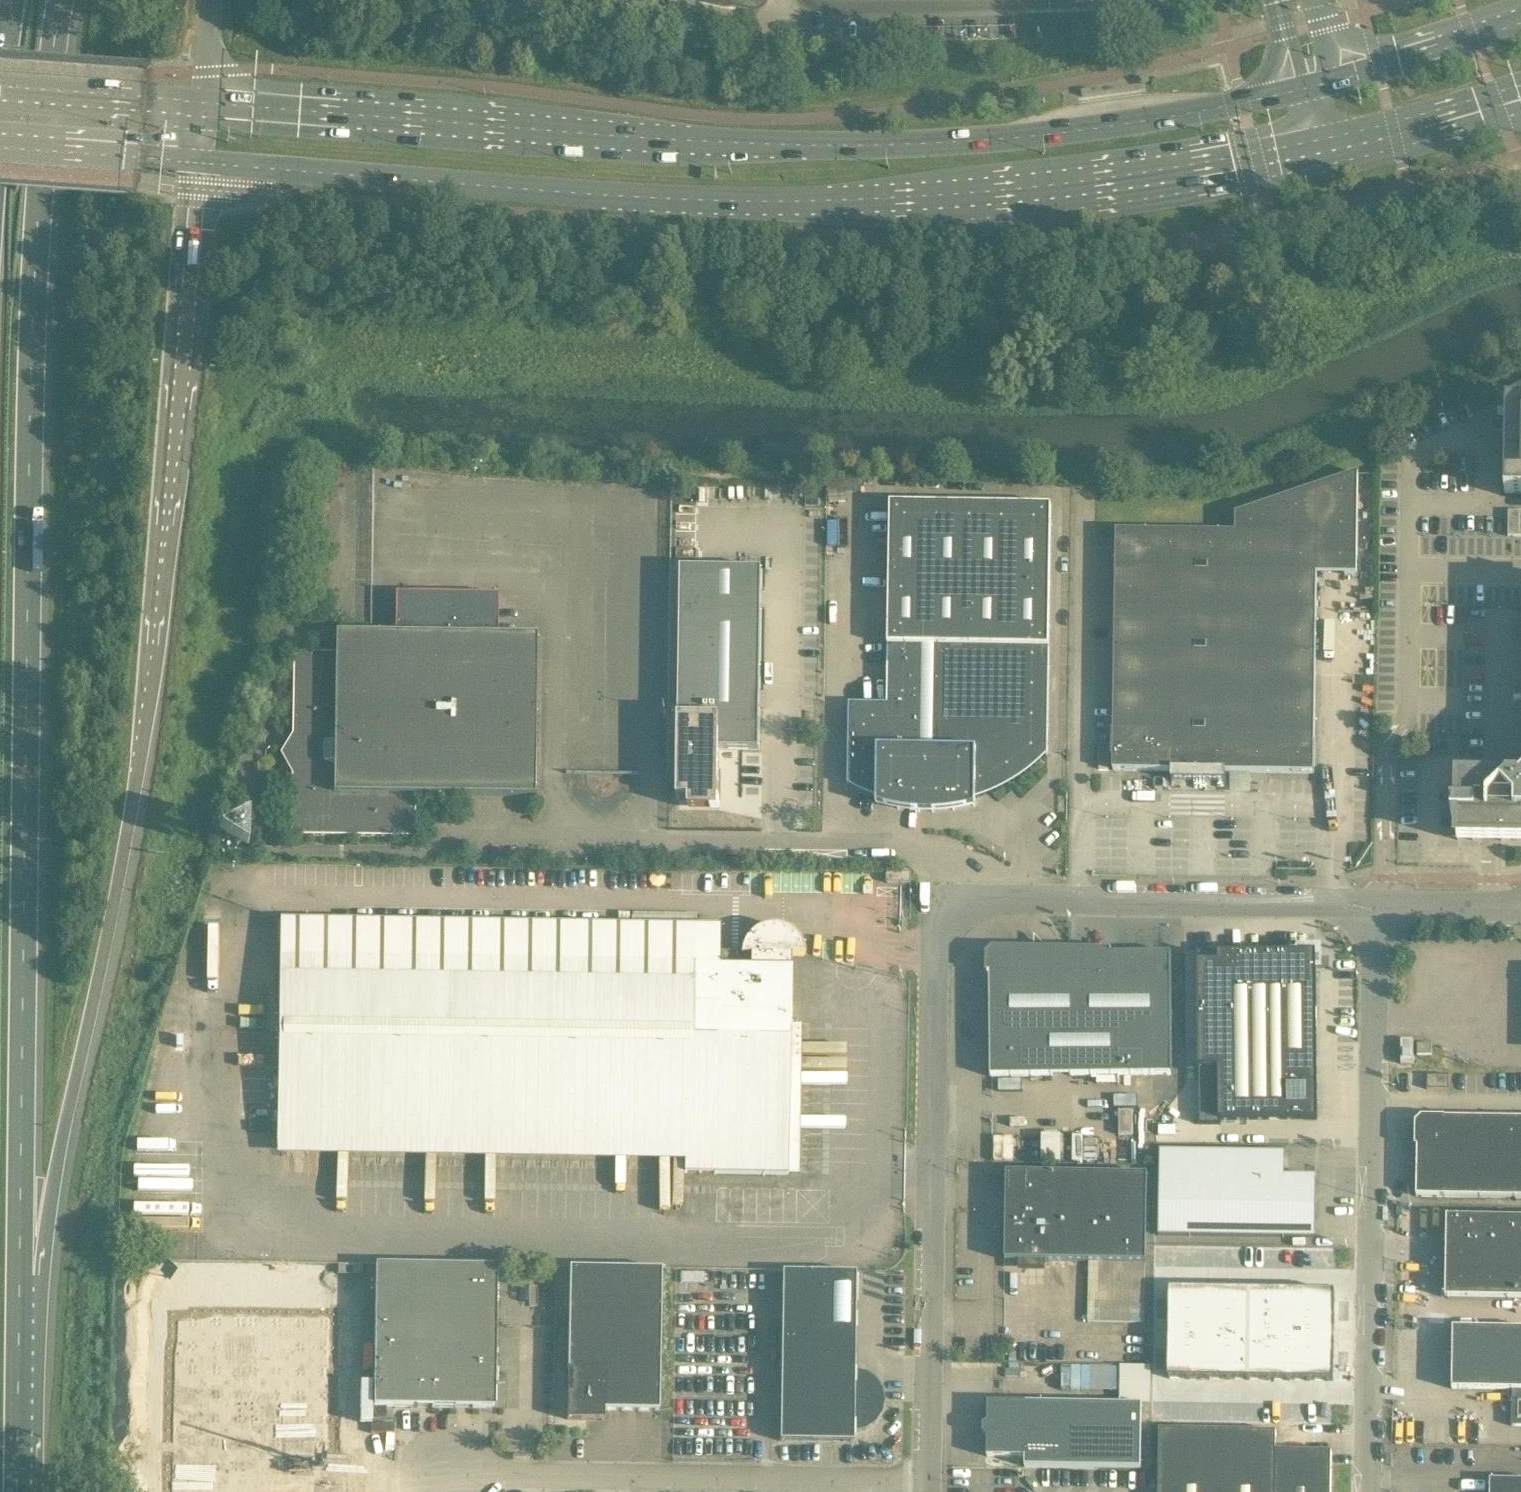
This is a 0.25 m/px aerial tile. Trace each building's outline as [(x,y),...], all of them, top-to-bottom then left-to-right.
[(1497,432),(1505,432),(1505,433),(1504,494),(1520,494),(1520,384),(1506,391),(1506,404),(1506,407),(1505,421),(1497,421),(1497,432)] [(1171,772),(1171,782),(1183,782),(1215,782),(1225,782),(1225,773),(1314,774),(1316,574),(1356,575),(1358,479),(1358,474),(1235,515),(1235,533),(1116,531),(1113,771),(1171,772)] [(1046,756),(1047,756),(1051,506),(890,503),(887,704),(849,703),(847,785),(849,785),(853,787),(861,791),(869,794),(876,797),(876,805),(890,809),(905,812),(920,813),(935,813),(949,812),(964,810),(978,806),(978,798),(987,795),(990,793),(997,790),(1001,788),(1005,786),(1009,784),(1013,782),(1026,773),(1029,771),(1036,765),(1039,762),(1046,756)] [(884,529),(885,511),(869,510),(869,529),(884,529)] [(1508,511),(1508,537),(1520,537),(1520,512),(1508,511)] [(679,799),(689,799),(689,810),(718,810),(719,750),(759,750),(762,569),(680,568),(677,800),(679,800),(679,799)] [(415,796),(534,797),(534,773),(536,636),(497,636),(498,595),(488,595),(395,594),(394,635),(335,634),(335,653),(293,653),(290,836),(414,838),(415,796)] [(1506,782),(1459,782),(1459,780),(1458,780),(1458,785),(1457,804),(1457,805),(1451,805),(1451,807),(1453,807),(1453,814),(1451,814),(1451,816),(1457,816),(1457,819),(1457,841),(1520,842),(1520,784),(1518,781),(1506,781),(1506,782)] [(910,873),(886,873),(886,883),(910,884),(910,873)] [(787,1176),(790,985),(790,956),(804,956),(804,954),(803,951),(802,948),(801,945),(800,943),(799,940),(797,938),(795,936),(793,934),(791,932),(789,931),(786,929),(784,928),(781,927),(778,927),(775,926),(773,926),(770,926),(767,926),(764,927),(761,928),(759,929),(756,930),(754,932),(752,933),(749,935),(747,937),(746,939),(744,942),(743,944),(742,947),(741,950),(740,953),(740,955),(742,955),(742,959),(738,959),(728,956),(728,951),(718,951),(719,926),(280,919),(276,1144),(684,1150),(684,1174),(787,1176)] [(1171,954),(1132,954),(1111,954),(1111,950),(1060,950),(992,949),(986,955),(986,973),(989,974),(990,1077),(993,1077),(1172,1075),(1171,954)] [(1316,952),(1197,953),(1198,1075),(1199,1075),(1199,1124),(1220,1124),(1220,1120),(1317,1119),(1316,952)] [(1426,962),(1426,1008),(1474,1009),(1475,963),(1426,962)] [(1413,1041),(1401,1041),(1401,1065),(1413,1065),(1413,1041)] [(1417,1055),(1431,1055),(1431,1044),(1417,1044),(1417,1055)] [(1416,1197),(1520,1199),(1520,1119),(1421,1117),(1415,1124),(1415,1147),(1417,1147),(1416,1197)] [(1058,1159),(1059,1137),(1040,1136),(1039,1158),(1058,1159)] [(1315,1178),(1285,1177),(1285,1154),(1160,1152),(1159,1176),(1158,1235),(1314,1238),(1315,1178)] [(1144,1323),(1145,1263),(1146,1263),(1147,1175),(992,1173),(1006,1201),(1005,1261),(1088,1262),(1087,1322),(1144,1323)] [(1445,1298),(1520,1299),(1520,1218),(1446,1217),(1445,1298)] [(373,1406),(494,1408),(497,1267),(375,1265),(373,1406)] [(661,1269),(569,1268),(566,1420),(603,1420),(604,1410),(659,1411),(661,1269)] [(677,1272),(677,1296),(706,1297),(707,1273),(677,1272)] [(853,1370),(855,1273),(781,1272),(779,1441),(852,1442),(853,1433),(864,1430),(874,1424),(881,1414),(884,1402),(882,1390),(875,1379),(865,1372),(853,1370)] [(1334,1292),(1169,1290),(1168,1378),(1333,1381),(1334,1292)] [(335,1310),(321,1309),(321,1310),(193,1309),(191,1312),(170,1311),(169,1344),(166,1347),(164,1491),(346,1491),(346,1477),(358,1477),(358,1457),(332,1457),(334,1324),(335,1324),(335,1310)] [(1453,1328),(1452,1389),(1512,1390),(1511,1426),(1520,1426),(1520,1329),(1453,1328)] [(1024,1467),(1141,1469),(1141,1405),(988,1403),(987,1423),(983,1425),(982,1434),(987,1437),(987,1457),(1025,1458),(1024,1467)] [(1332,1469),(1152,1465),(1152,1491),(1332,1491),(1332,1469)] [(1490,1491),(1520,1491),(1520,1481),(1490,1480),(1490,1491)]
